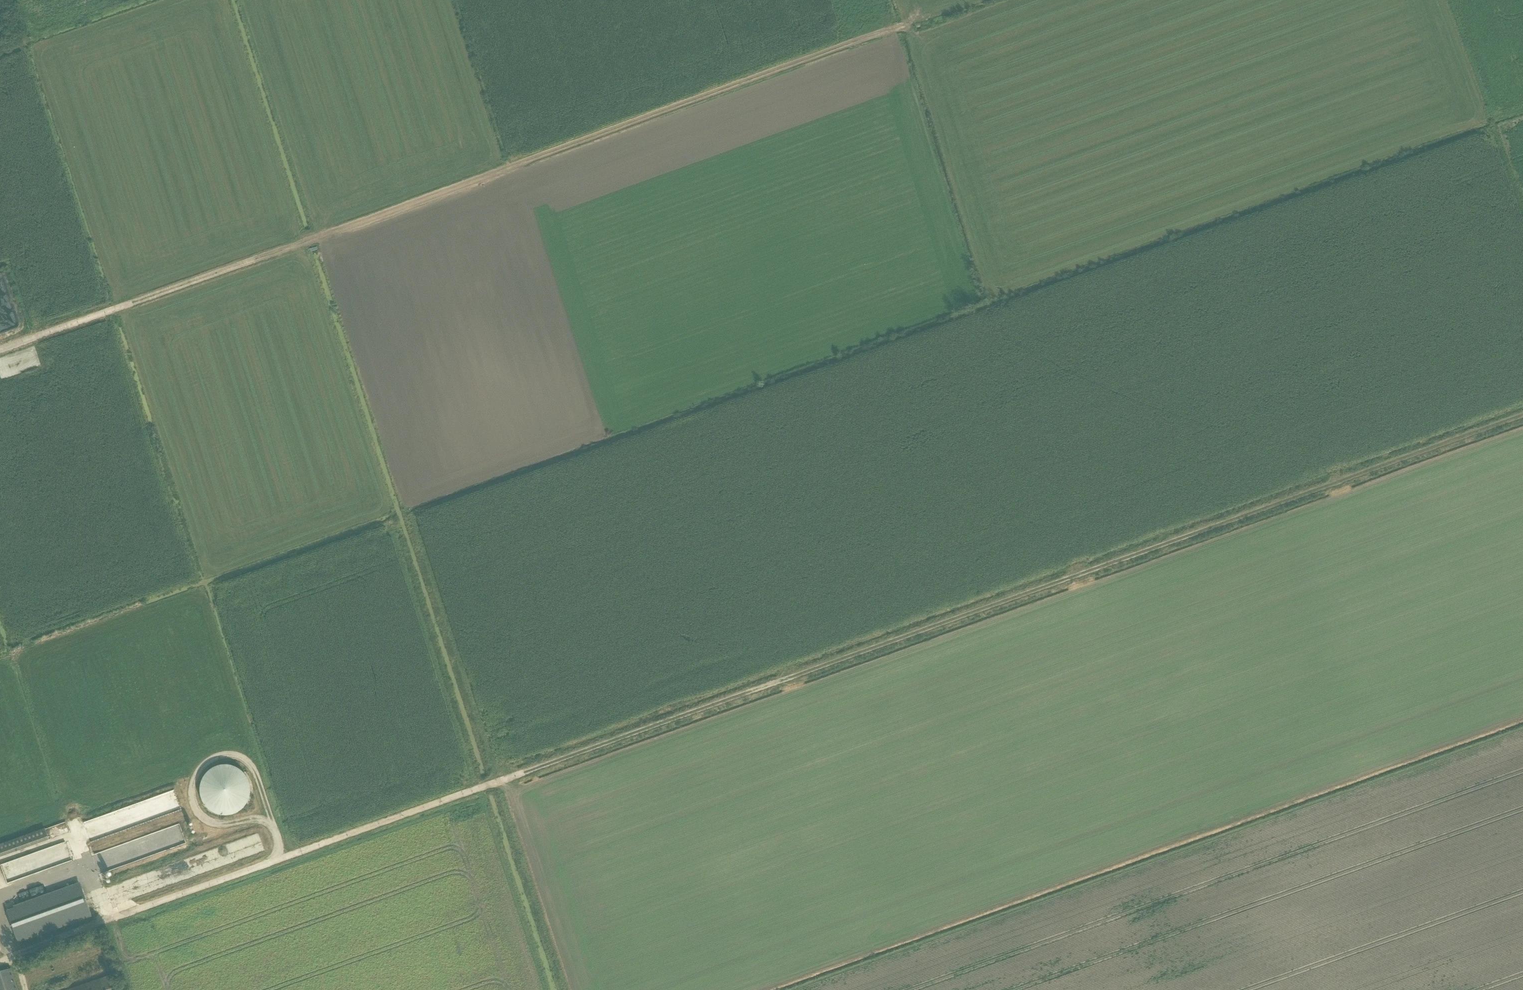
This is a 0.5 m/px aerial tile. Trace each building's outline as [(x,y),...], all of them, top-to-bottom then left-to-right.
[(205,809),(212,814),(221,816),(230,815),(237,811),(244,805),(247,797),(248,789),(246,780),(241,773),(234,768),(226,765),(217,765),(210,768),(204,773),(199,779),(197,787),(197,795),(200,803),(205,809)] [(49,840),(45,828),(0,845),(0,858),(49,840)] [(52,849),(1,862),(5,879),(67,864),(65,856),(55,859),(52,849)] [(7,910),(18,941),(91,915),(80,884),(7,910)] [(0,972),(0,989),(18,989),(11,969),(0,972)] [(110,975),(67,989),(115,989),(110,975)] [(31,985),(33,989),(51,989),(46,978),(31,985)]
